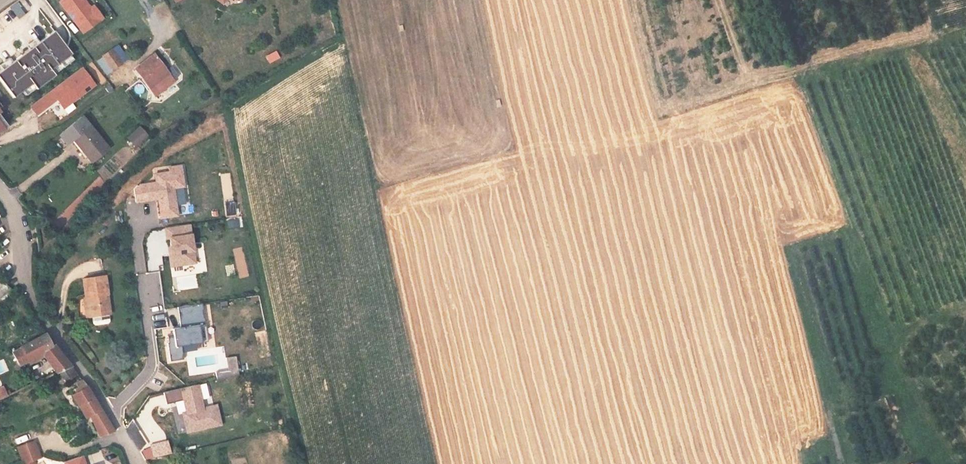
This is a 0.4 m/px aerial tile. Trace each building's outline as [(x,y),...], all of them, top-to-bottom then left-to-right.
[(93,14),(90,10),(82,0),(65,0),(60,4),(83,34),(102,19),(96,11),(93,14)] [(226,8),(231,0),(216,0),(226,8)] [(17,4),(11,9),(20,20),(26,15),(17,4)] [(54,35),(38,47),(29,54),(12,67),(3,74),(0,76),(0,84),(14,102),(23,95),(32,88),(35,92),(36,93),(55,79),(54,78),(50,73),(69,59),(71,58),(54,35)] [(29,54),(38,47),(35,42),(26,49),(29,54)] [(275,51),(265,56),(268,63),(278,58),(275,51)] [(113,54),(105,60),(114,72),(122,66),(113,54)] [(50,73),(54,78),(73,64),(69,59),(50,73)] [(155,59),(136,73),(157,99),(175,86),(163,70),(165,68),(163,65),(161,67),(155,59)] [(12,67),(9,62),(0,69),(0,70),(3,74),(12,67)] [(94,88),(82,72),(51,96),(56,103),(63,112),(94,88)] [(32,88),(23,95),(26,99),(35,92),(32,88)] [(44,101),(50,108),(56,103),(51,96),(44,101)] [(50,108),(44,101),(31,111),(36,118),(50,108)] [(74,143),(90,129),(83,121),(61,139),(68,148),(74,143)] [(90,129),(74,143),(93,166),(109,152),(90,129)] [(140,129),(128,140),(136,149),(148,138),(140,129)] [(156,180),(157,188),(137,191),(134,194),(136,207),(152,205),(151,201),(156,201),(158,202),(159,204),(161,224),(177,222),(174,194),(184,193),(182,172),(170,174),(170,178),(156,180)] [(166,244),(169,244),(173,272),(194,269),(189,231),(165,234),(166,244)] [(103,281),(82,285),(85,304),(88,303),(91,324),(109,321),(103,281)] [(10,299),(0,287),(0,308),(10,299)] [(88,303),(85,304),(82,304),(86,325),(91,324),(88,303)] [(181,366),(179,352),(206,348),(201,310),(176,313),(178,334),(170,335),(171,341),(165,342),(166,349),(165,349),(167,367),(181,366)] [(55,378),(65,372),(51,348),(50,349),(44,339),(10,357),(17,369),(42,355),(55,378)] [(228,377),(229,385),(236,384),(233,364),(224,365),(225,378),(228,377)] [(213,379),(214,388),(229,385),(228,377),(225,378),(213,379)] [(80,389),(78,387),(72,390),(75,395),(68,399),(89,435),(78,441),(82,448),(108,437),(109,436),(80,389)] [(199,415),(194,393),(160,400),(163,412),(180,408),(183,421),(181,428),(184,440),(216,433),(212,412),(199,415)] [(24,463),(39,463),(42,463),(34,446),(19,453),(24,463)]
